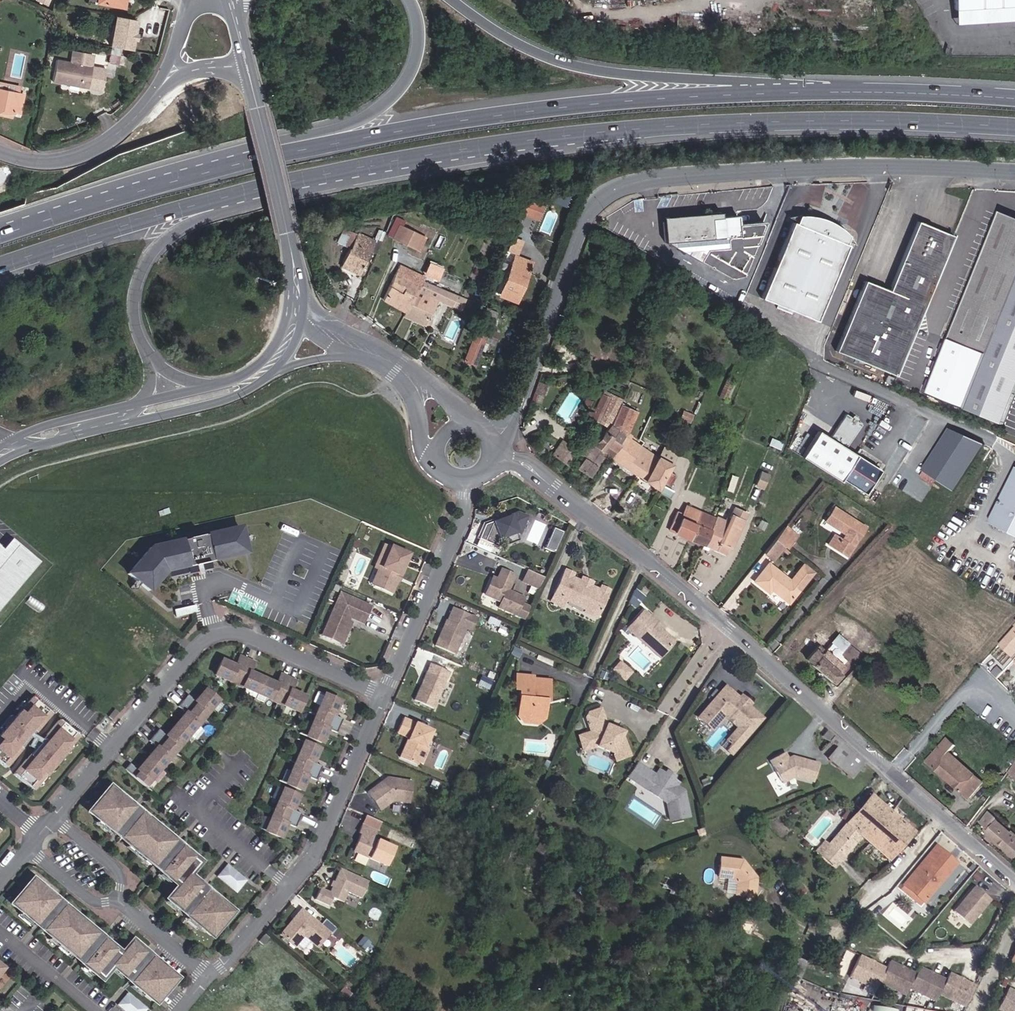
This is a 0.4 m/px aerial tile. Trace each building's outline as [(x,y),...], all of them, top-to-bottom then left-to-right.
[(99,4),(129,10),(130,0),(100,0),(99,4)] [(948,15),(1014,11),(1014,0),(947,0),(948,15)] [(120,46),(140,50),(146,19),(126,15),(120,46)] [(127,65),(129,56),(121,54),(119,64),(127,65)] [(133,57),(129,56),(127,65),(119,64),(117,77),(129,79),(133,57)] [(95,68),(60,61),(56,83),(90,90),(95,68)] [(421,96),(431,95),(431,87),(420,88),(421,96)] [(20,112),(24,94),(0,89),(0,107),(17,111),(20,112)] [(15,117),(17,111),(0,107),(0,114),(15,117)] [(523,218),(537,224),(540,216),(527,210),(523,218)] [(1005,214),(953,338),(992,355),(969,410),(1006,427),(1014,404),(1014,218),(1005,214)] [(791,218),(796,222),(765,297),(820,321),(851,243),(857,246),(851,235),(837,224),(822,216),(804,215),(791,218)] [(739,216),(665,221),(668,242),(741,237),(739,216)] [(378,242),(381,243),(388,226),(375,220),(367,236),(375,240),(378,242)] [(955,237),(920,222),(893,291),(869,282),(840,351),(899,375),(955,237)] [(418,233),(396,223),(390,236),(399,240),(401,236),(414,242),(418,233)] [(344,242),(352,246),(360,231),(351,227),(344,242)] [(359,273),(370,250),(375,240),(367,236),(360,231),(352,246),(342,265),(359,273)] [(414,242),(401,236),(399,240),(412,246),(414,242)] [(503,250),(515,255),(520,243),(508,238),(503,250)] [(370,250),(374,252),(378,242),(375,240),(370,250)] [(527,271),(522,269),(525,262),(513,257),(499,291),(516,298),(520,288),(517,287),(519,281),(522,282),(527,271)] [(410,282),(413,275),(397,267),(394,274),(410,282)] [(444,288),(449,278),(430,269),(425,279),(444,288)] [(380,299),(401,312),(421,282),(422,280),(413,275),(410,282),(394,274),(380,299)] [(400,315),(420,326),(435,300),(447,307),(452,298),(440,291),(439,293),(421,282),(401,312),(400,315)] [(514,303),(516,298),(499,291),(497,296),(514,303)] [(457,313),(462,297),(454,294),(452,298),(447,307),(457,313)] [(487,327),(490,328),(495,316),(481,311),(459,364),(470,369),(480,344),(475,342),(479,331),(484,333),(487,327)] [(481,341),(493,346),(497,339),(484,333),(481,341)] [(720,396),(728,399),(735,382),(728,378),(720,396)] [(625,436),(615,429),(623,408),(619,406),(621,401),(608,394),(605,401),(600,398),(594,411),(589,408),(585,417),(607,427),(602,434),(582,460),(595,471),(605,457),(608,460),(625,436)] [(637,480),(647,467),(637,458),(642,451),(632,443),(634,440),(628,435),(636,414),(623,408),(615,429),(625,436),(608,460),(637,480)] [(834,445),(849,455),(865,431),(849,421),(834,445)] [(960,491),(986,445),(952,425),(923,477),(926,479),(929,474),(960,491)] [(574,455),(582,460),(602,434),(594,428),(574,455)] [(861,465),(819,437),(802,463),(840,488),(842,486),(845,488),(861,465)] [(551,455),(563,464),(571,454),(559,445),(551,455)] [(769,452),(779,457),(782,450),(772,445),(769,452)] [(637,480),(656,493),(671,469),(656,458),(654,460),(642,451),(637,458),(647,467),(637,480)] [(574,470),(588,480),(595,471),(582,460),(574,470)] [(880,477),(861,465),(845,488),(865,501),(880,477)] [(754,494),(762,497),(767,485),(759,481),(754,494)] [(994,527),(1014,538),(1014,486),(994,527)] [(661,499),(671,505),(675,497),(665,492),(661,499)] [(514,532),(523,514),(509,508),(497,514),(492,516),(479,522),(472,536),(492,546),(495,539),(496,538),(511,531),(512,531),(514,532)] [(667,533),(701,549),(714,521),(689,508),(686,513),(679,510),(667,533)] [(724,521),(741,530),(747,517),(735,512),(730,522),(725,519),(724,521)] [(848,561),(866,532),(834,513),(825,526),(846,540),(843,545),(840,543),(834,553),(848,561)] [(729,553),(731,554),(741,530),(724,521),(723,523),(717,519),(715,521),(714,521),(701,549),(724,560),(729,553)] [(240,527),(146,547),(123,574),(148,594),(165,574),(246,555),(240,527)] [(549,552),(558,532),(547,527),(538,548),(549,552)] [(500,545),(514,538),(511,531),(496,538),(500,545)] [(783,551),(793,539),(784,532),(774,544),(783,551)] [(0,547),(0,608),(38,563),(11,539),(2,549),(0,547)] [(829,549),(834,553),(840,543),(835,540),(829,549)] [(761,558),(770,565),(783,551),(774,544),(761,558)] [(405,555),(382,545),(379,552),(383,553),(369,585),(388,594),(394,580),(396,576),(405,555)] [(366,584),(369,585),(383,553),(379,552),(378,555),(366,584)] [(578,573),(567,568),(553,602),(566,608),(569,603),(588,611),(587,614),(600,619),(614,590),(604,585),(602,589),(596,586),(597,583),(585,577),(583,580),(576,577),(578,573)] [(773,596),(787,607),(812,575),(803,568),(789,586),(767,569),(753,587),(767,597),(771,592),(774,594),(773,596)] [(518,597),(502,590),(509,574),(497,569),(492,578),(488,576),(480,593),(495,601),(493,606),(519,618),(524,607),(515,603),(518,597)] [(533,588),(538,577),(522,570),(517,581),(526,585),(533,588)] [(530,595),(533,588),(526,585),(522,592),(530,595)] [(338,638),(347,617),(350,619),(361,623),(368,607),(338,594),(322,631),(338,638)] [(632,611),(640,602),(634,598),(627,607),(632,611)] [(664,622),(646,610),(628,629),(663,659),(679,642),(660,624),(664,622)] [(338,638),(322,631),(319,636),(339,645),(350,619),(347,617),(338,638)] [(470,630),(448,619),(438,647),(459,656),(470,630)] [(502,637),(505,630),(496,626),(493,632),(502,637)] [(825,651),(835,658),(845,646),(836,638),(825,651)] [(518,659),(522,650),(514,646),(510,655),(518,659)] [(830,686),(842,671),(815,649),(803,664),(830,686)] [(215,657),(208,672),(220,677),(238,685),(261,696),(279,704),(290,709),(297,694),(283,688),(287,679),(274,673),(270,682),(256,676),(242,669),(246,660),(233,654),(229,663),(215,657)] [(554,662),(538,656),(536,660),(552,667),(554,662)] [(619,685),(628,674),(614,663),(606,674),(619,685)] [(220,677),(208,672),(206,677),(217,682),(220,677)] [(432,708),(444,681),(425,672),(422,680),(422,684),(421,686),(420,685),(413,700),(432,708)] [(534,673),(514,672),(513,689),(517,689),(516,716),(543,717),(544,708),(544,699),(549,700),(550,676),(534,675),(534,673)] [(604,685),(607,678),(601,675),(597,682),(604,685)] [(759,715),(747,704),(745,707),(736,699),(738,697),(721,682),(694,714),(709,726),(718,716),(722,711),(737,724),(733,729),(721,743),(729,750),(759,715)] [(236,690),(258,700),(261,696),(238,685),(236,690)] [(123,761),(118,767),(138,784),(145,776),(161,757),(174,742),(190,723),(203,707),(211,698),(199,687),(189,699),(181,692),(172,704),(179,710),(160,733),(152,727),(143,738),(150,744),(134,764),(131,767),(123,761)] [(313,702),(319,691),(314,689),(309,700),(313,702)] [(334,698),(319,691),(313,702),(305,721),(300,732),(315,739),(321,725),(330,729),(336,716),(327,712),(334,698)] [(750,702),(741,694),(738,697),(736,699),(745,707),(747,704),(750,702)] [(2,767),(14,751),(11,749),(32,725),(35,728),(48,713),(29,697),(23,704),(16,712),(11,718),(0,731),(0,765),(2,767)] [(207,711),(215,701),(211,698),(203,707),(207,711)] [(16,712),(23,704),(20,701),(13,709),(16,712)] [(290,709),(279,704),(277,709),(288,714),(290,709)] [(629,756),(620,733),(621,731),(605,724),(598,706),(586,711),(583,717),(588,730),(583,732),(588,744),(596,741),(613,748),(617,760),(629,756)] [(737,724),(722,711),(718,716),(733,729),(737,724)] [(11,718),(8,715),(0,724),(0,731),(11,718)] [(123,717),(117,722),(121,726),(126,719),(123,717)] [(300,732),(305,721),(300,719),(295,730),(300,732)] [(23,758),(10,774),(29,790),(34,783),(41,775),(46,770),(57,757),(62,751),(69,742),(75,736),(56,720),(43,735),(46,738),(26,761),(23,759),(23,758)] [(423,748),(430,733),(401,720),(396,729),(406,733),(405,737),(396,756),(415,765),(416,762),(423,748)] [(190,723),(174,742),(178,745),(194,726),(190,723)] [(35,728),(32,725),(11,749),(14,751),(35,728)] [(405,737),(406,733),(396,729),(395,732),(405,737)] [(596,741),(588,744),(583,732),(576,734),(581,749),(595,744),(611,750),(615,761),(617,760),(613,748),(596,741)] [(26,761),(46,738),(43,735),(23,759),(26,761)] [(291,752),(296,741),(291,739),(286,750),(291,752)] [(311,747),(296,741),(291,752),(283,770),(278,782),(293,788),(299,775),(308,779),(314,765),(305,761),(311,747)] [(65,754),(72,745),(69,742),(62,751),(65,754)] [(952,755),(957,749),(949,742),(943,749),(952,755)] [(421,764),(427,750),(423,748),(416,762),(421,764)] [(971,802),(985,786),(951,756),(952,755),(943,749),(929,766),(971,802)] [(788,752),(773,760),(778,772),(780,771),(787,784),(798,777),(817,784),(821,763),(794,757),(792,759),(788,752)] [(49,772),(60,759),(57,757),(46,770),(49,772)] [(165,760),(161,757),(145,776),(149,779),(165,760)] [(675,785),(677,781),(671,778),(672,776),(665,771),(664,773),(657,769),(654,774),(635,762),(626,776),(656,795),(666,802),(671,819),(690,815),(684,790),(675,785)] [(278,782),(283,770),(278,768),(273,780),(278,782)] [(381,781),(365,792),(377,811),(397,798),(414,806),(422,787),(391,774),(386,777),(385,780),(382,782),(381,781)] [(37,786),(44,778),(41,775),(34,783),(37,786)] [(993,787),(998,791),(1007,780),(1001,776),(993,787)] [(107,827),(126,805),(113,795),(114,793),(103,784),(83,808),(93,817),(93,816),(107,827)] [(270,798),(275,787),(271,785),(266,796),(270,798)] [(290,793),(275,787),(270,798),(262,816),(257,828),(272,834),(278,821),(287,825),(293,811),(284,807),(290,793)] [(662,808),(666,802),(656,795),(652,801),(662,808)] [(880,827),(890,814),(868,795),(861,803),(857,808),(877,824),(880,827)] [(865,838),(877,824),(857,808),(854,805),(852,803),(847,808),(841,803),(835,811),(840,816),(814,847),(838,868),(865,838)] [(114,834),(133,812),(126,805),(107,827),(114,834)] [(903,846),(913,833),(903,824),(908,818),(895,807),(890,814),(880,827),(903,846)] [(981,821),(988,827),(996,817),(989,811),(981,821)] [(138,815),(133,812),(114,834),(127,844),(116,857),(122,862),(121,862),(133,872),(153,849),(141,839),(141,840),(135,835),(147,821),(139,814),(138,815)] [(257,828),(262,816),(257,814),(252,826),(257,828)] [(394,847),(373,838),(380,821),(364,814),(357,831),(359,832),(351,850),(386,865),(394,847)] [(1012,838),(1014,836),(999,823),(989,835),(1014,857),(1014,840),(1012,838)] [(892,860),(903,846),(880,827),(877,824),(865,838),(892,860)] [(540,843),(530,854),(538,861),(548,850),(540,843)] [(903,881),(922,897),(953,860),(935,844),(903,881)] [(161,855),(153,849),(133,872),(141,878),(161,855)] [(241,866),(224,851),(215,861),(233,875),(241,866)] [(385,873),(387,867),(354,852),(351,858),(385,873)] [(193,883),(161,855),(141,878),(151,888),(152,887),(163,896),(162,897),(173,906),(193,883)] [(764,895),(763,875),(752,860),(729,860),(728,878),(739,879),(744,883),(745,896),(764,895)] [(367,880),(338,867),(327,890),(318,886),(313,898),(327,904),(331,896),(341,900),(345,890),(359,896),(367,880)] [(36,887),(25,877),(5,901),(15,910),(16,909),(29,921),(48,899),(35,888),(36,887)] [(918,902),(922,897),(903,881),(899,885),(918,902)] [(181,912),(201,889),(193,883),(173,906),(181,912)] [(990,892),(994,887),(989,883),(984,888),(990,892)] [(994,900),(975,886),(957,911),(974,925),(994,900)] [(203,933),(225,909),(215,900),(214,900),(201,889),(181,912),(193,923),(192,924),(203,933)] [(55,905),(48,899),(29,921),(37,927),(55,905)] [(67,913),(56,904),(55,905),(37,927),(36,928),(69,955),(88,931),(78,923),(77,924),(66,914),(67,913)] [(288,920),(277,932),(291,944),(301,933),(313,944),(326,930),(299,907),(294,913),(296,915),(292,919),(288,920)] [(96,938),(88,931),(69,955),(76,961),(96,938)] [(267,936),(262,932),(256,939),(261,943),(267,936)] [(361,937),(356,943),(363,948),(368,942),(361,937)] [(107,947),(96,938),(76,961),(87,971),(88,970),(94,975),(104,963),(112,970),(113,969),(138,989),(137,990),(147,1000),(168,976),(158,967),(157,968),(123,940),(112,953),(106,948),(107,947)] [(965,1006),(976,985),(950,972),(946,979),(920,966),(916,973),(890,960),(886,967),(860,953),(849,975),(876,988),(879,981),(906,994),(909,987),(936,1000),(939,993),(965,1006)] [(1000,1010),(1002,1010),(1014,1010),(1014,990),(1011,987),(1000,1010)] [(121,992),(112,1003),(121,1010),(134,1010),(138,1007),(121,992)]
